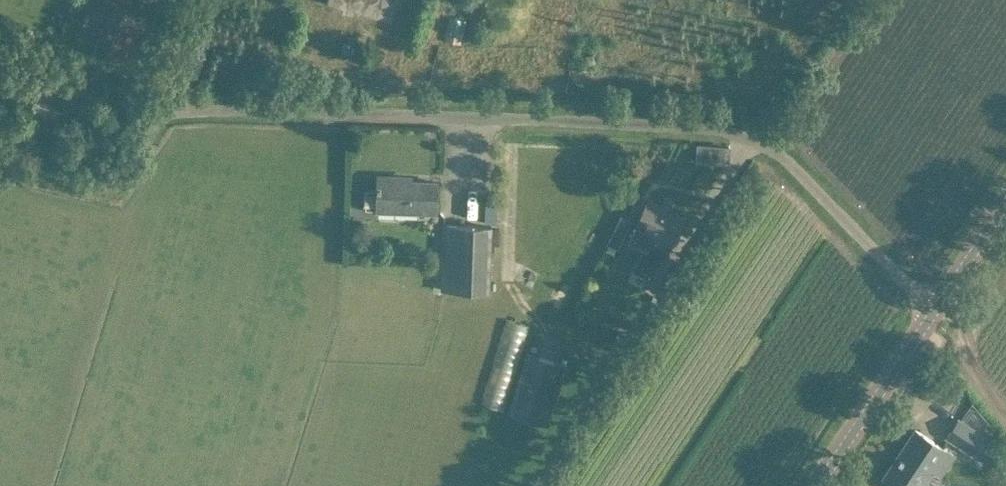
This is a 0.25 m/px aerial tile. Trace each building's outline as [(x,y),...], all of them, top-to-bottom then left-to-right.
[(390,24),(398,0),(314,0),(390,24)] [(473,46),(474,21),(456,20),(455,44),(473,46)] [(36,99),(34,99),(33,102),(35,102),(32,111),(64,121),(70,101),(53,96),(59,79),(44,74),(36,99)] [(367,189),(367,193),(365,193),(364,205),(366,205),(366,209),(376,209),(376,210),(436,212),(437,181),(400,180),(397,177),(379,175),(378,185),(377,185),(377,189),(367,189)] [(485,197),(484,222),(496,222),(497,198),(485,197)] [(682,261),(668,250),(671,243),(675,236),(684,218),(648,200),(636,225),(634,224),(633,227),(635,228),(634,231),(629,241),(644,249),(633,270),(647,277),(645,281),(661,293),(682,261)] [(490,288),(491,245),(492,225),(444,224),(442,286),(490,288)] [(507,349),(524,356),(535,327),(518,321),(507,349)] [(626,343),(630,332),(618,329),(615,339),(626,343)] [(567,363),(527,351),(509,411),(549,423),(567,363)] [(978,456),(989,439),(959,419),(948,436),(978,456)] [(885,475),(884,476),(900,485),(923,485),(934,470),(940,474),(953,454),(916,429),(905,445),(885,475)]
